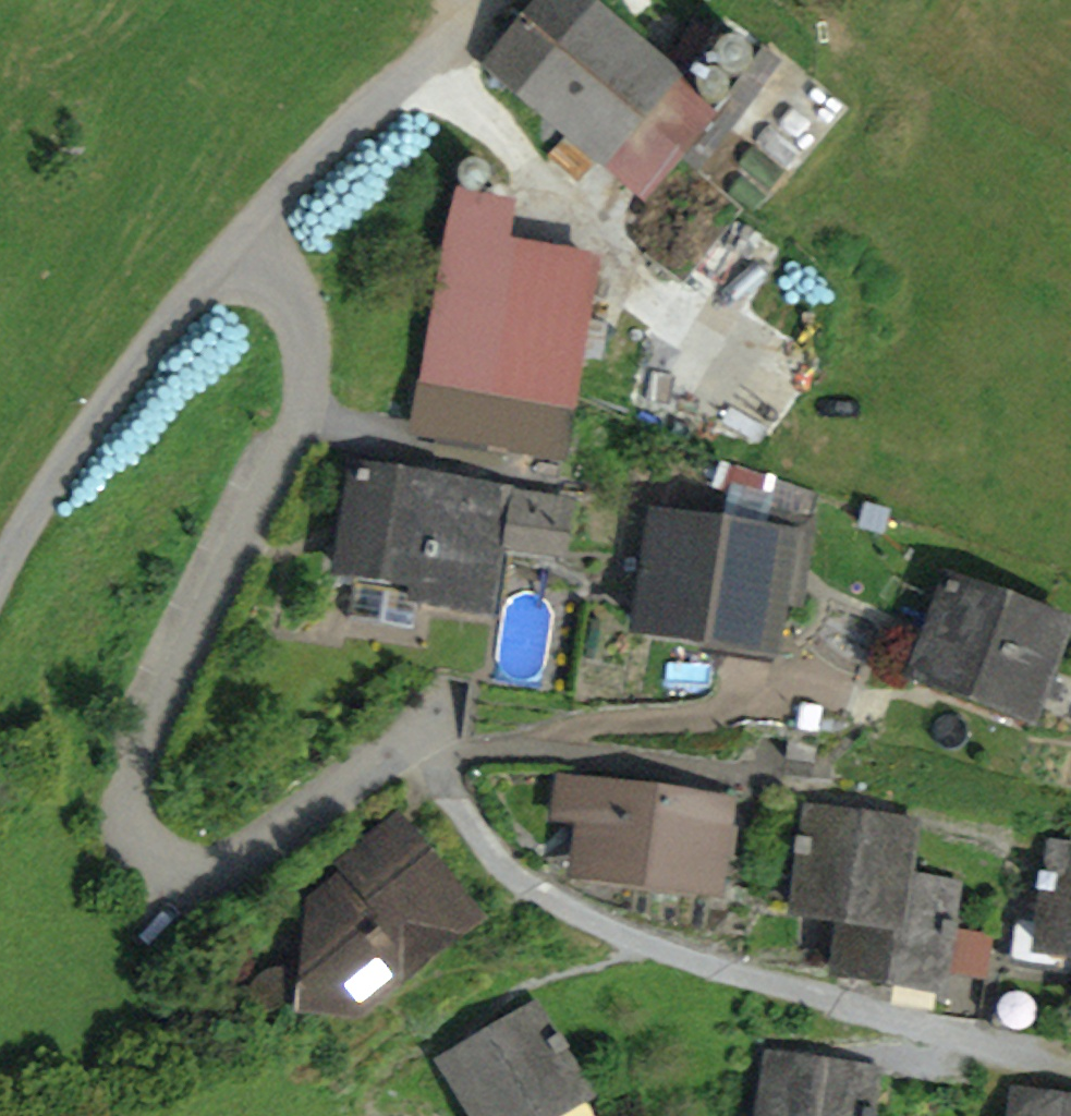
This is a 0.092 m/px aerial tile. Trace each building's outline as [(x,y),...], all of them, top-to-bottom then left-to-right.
[(715,114),(700,101),(663,70),(579,0),(549,0),(495,65),(648,194),(715,114)] [(710,71),(723,74),(714,62),(717,47),(697,30),(663,70),(700,101),(695,89),(697,80),(710,71)] [(749,68),(752,54),(743,42),(729,39),(717,47),(714,62),(723,74),(737,77),(749,68)] [(729,91),(723,74),(710,71),(697,80),(695,89),(700,101),(718,105),(729,91)] [(478,195),(491,183),(486,168),(470,164),(459,175),(465,192),(468,193),(471,195),(474,195),(478,195)] [(468,193),(465,192),(452,241),(428,380),(571,403),(595,268),(509,253),(517,203),(478,195),(474,195),(471,195),(468,193)] [(417,418),(565,445),(571,403),(428,380),(425,379),(417,418)] [(455,606),(457,591),(487,595),(495,540),(511,543),(559,551),(566,505),(358,471),(342,573),(356,575),(349,619),(413,629),(418,600),(455,606)] [(709,638),(712,622),(774,632),(788,540),(658,521),(642,628),(709,638)] [(454,610),(500,618),(511,543),(495,540),(487,595),(457,591),(455,606),(454,610)] [(919,668),(1034,710),(1065,626),(949,583),(919,668)] [(1034,710),(919,668),(913,683),(1028,726),(1034,710)] [(593,790),(583,866),(712,883),(716,856),(720,825),(723,808),(593,790)] [(848,919),(897,926),(903,883),(910,826),(812,815),(809,842),(798,841),(796,855),(807,856),(799,912),(848,919)] [(344,860),(353,871),(401,832),(392,820),(344,860)] [(716,856),(729,857),(733,826),(720,825),(716,856)] [(305,1008),(348,978),(394,981),(472,918),(401,832),(353,871),(316,901),(305,1008)] [(1057,851),(1053,878),(1042,877),(1040,891),(1051,893),(1047,923),(1043,948),(1070,952),(1070,853),(1057,851)] [(947,925),(952,890),(903,883),(897,926),(848,919),(840,973),(935,987),(932,1014),(980,1021),(987,972),(941,966),(945,939),(956,941),(958,929),(958,926),(947,925)] [(1043,948),(1047,923),(1017,918),(1010,968),(1070,976),(1070,952),(1043,948)] [(941,966),(987,972),(992,934),(958,929),(956,941),(945,939),(941,966)] [(305,1008),(354,1013),(394,981),(348,978),(305,1008)] [(998,989),(992,1026),(1046,1034),(1052,997),(998,989)] [(480,1115),(551,1115),(583,1097),(559,1056),(568,1050),(561,1037),(551,1043),(534,1013),(448,1063),(480,1115)] [(876,1113),(865,1112),(870,1076),(774,1062),(766,1115),(876,1115),(876,1113)] [(1018,1115),(1070,1115),(1070,1105),(1021,1097),(1018,1115)]
